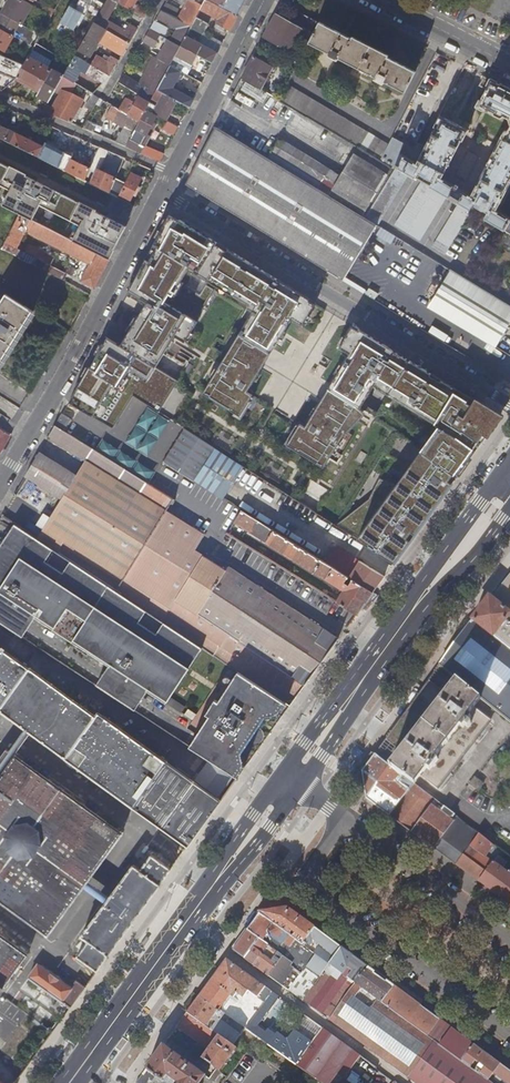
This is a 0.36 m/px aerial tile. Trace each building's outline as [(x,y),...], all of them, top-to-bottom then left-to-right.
[(22,24),(33,5),(27,2),(24,0),(11,0),(4,14),(22,24)] [(78,5),(73,2),(61,23),(75,30),(84,14),(87,15),(89,11),(94,14),(100,2),(96,0),(81,0),(78,5)] [(130,43),(138,29),(129,24),(128,26),(126,25),(124,28),(108,19),(117,2),(114,0),(108,0),(95,23),(105,29),(108,30),(130,43)] [(117,2),(131,10),(137,0),(114,0),(117,2)] [(192,26),(197,17),(201,9),(203,5),(195,0),(194,0),(181,0),(188,4),(184,12),(181,17),(179,15),(177,18),(192,26)] [(230,30),(238,16),(209,0),(206,0),(203,5),(201,9),(220,18),(218,23),(226,27),(230,30)] [(238,16),(246,0),(209,0),(238,16)] [(167,2),(162,10),(177,18),(179,15),(181,17),(184,12),(167,2)] [(143,3),(141,6),(149,11),(151,8),(143,3)] [(136,13),(145,18),(149,11),(141,6),(138,4),(134,12),(136,13)] [(42,10),(52,16),(55,10),(46,5),(42,10)] [(178,29),(171,41),(178,45),(181,46),(182,46),(183,43),(188,34),(192,26),(177,18),(162,10),(158,18),(178,29)] [(142,23),(145,18),(136,13),(133,18),(142,23)] [(18,39),(25,26),(22,24),(4,14),(0,21),(0,29),(14,36),(18,39)] [(306,30),(277,14),(264,38),(294,54),(306,30)] [(202,31),(205,33),(210,24),(197,17),(192,26),(202,31)] [(156,20),(150,29),(165,38),(171,29),(171,28),(156,20)] [(320,22),(319,24),(309,43),(330,54),(329,56),(339,61),(340,59),(375,77),(374,80),(384,85),(385,82),(406,93),(417,71),(320,22)] [(87,37),(87,38),(77,56),(87,62),(105,29),(95,23),(87,37)] [(224,31),(226,27),(218,23),(216,26),(224,31)] [(24,30),(39,39),(41,35),(35,32),(26,26),(24,30)] [(198,55),(213,63),(218,52),(223,43),(205,33),(202,31),(192,26),(188,34),(183,43),(182,46),(198,55)] [(14,36),(0,29),(0,49),(5,52),(14,36)] [(165,38),(150,29),(144,41),(155,47),(158,42),(161,44),(165,38)] [(123,55),(130,43),(108,30),(101,42),(123,55)] [(159,59),(171,66),(171,65),(176,56),(181,46),(178,45),(171,41),(169,40),(159,59)] [(24,65),(34,48),(29,45),(23,57),(16,54),(12,60),(24,65)] [(181,46),(176,56),(193,65),(198,55),(182,46),(181,46)] [(45,54),(34,48),(24,65),(17,79),(40,92),(52,70),(40,63),(45,54)] [(17,79),(24,65),(12,60),(0,55),(0,72),(17,79)] [(93,66),(111,76),(120,61),(111,56),(108,61),(97,55),(93,61),(91,59),(89,63),(92,65),(93,66)] [(64,77),(74,83),(82,70),(104,83),(111,76),(93,66),(92,65),(89,63),(87,62),(77,56),(65,76),(64,77)] [(176,56),(171,65),(182,71),(188,74),(193,65),(176,56)] [(243,78),(262,90),(273,68),(254,56),(243,78)] [(141,96),(151,102),(158,89),(171,66),(159,59),(155,57),(140,86),(137,85),(138,83),(126,76),(121,83),(141,96)] [(177,101),(189,107),(194,99),(173,88),(182,71),(171,65),(171,66),(158,89),(177,101)] [(38,95),(50,101),(55,92),(58,87),(60,83),(64,77),(65,76),(53,69),(52,70),(40,92),(38,95)] [(72,93),(77,84),(74,83),(64,77),(60,83),(58,87),(72,93)] [(485,77),(480,86),(487,90),(479,106),(502,118),(504,117),(509,119),(509,122),(509,90),(485,77)] [(389,146),(388,145),(288,85),(279,100),(308,118),(309,117),(358,147),(380,160),(382,161),(389,147),(389,146)] [(151,102),(147,109),(158,115),(167,120),(177,101),(158,89),(151,102)] [(44,111),(71,122),(84,100),(63,91),(52,108),(47,105),(44,111)] [(86,106),(94,110),(101,98),(94,94),(86,106)] [(140,121),(147,109),(151,102),(141,96),(136,104),(127,99),(121,110),(140,121)] [(117,142),(127,146),(140,121),(121,110),(120,109),(112,105),(105,116),(125,127),(117,142)] [(140,121),(127,146),(161,162),(164,155),(146,145),(152,134),(149,132),(151,127),(154,122),(158,115),(147,109),(140,121)] [(25,115),(19,130),(18,131),(25,134),(29,124),(34,119),(25,115)] [(382,161),(393,167),(393,168),(394,166),(407,173),(416,179),(419,173),(433,181),(430,187),(437,191),(446,196),(458,203),(471,210),(474,205),(488,213),(485,219),(505,230),(509,222),(509,219),(497,211),(509,185),(509,128),(508,131),(508,130),(505,131),(472,196),(443,179),(462,141),(464,141),(469,130),(441,116),(435,127),(436,127),(418,164),(389,147),(382,161)] [(13,144),(17,134),(18,131),(19,130),(10,125),(8,130),(2,126),(4,122),(0,120),(0,138),(13,144)] [(83,127),(94,132),(97,124),(87,120),(83,127)] [(52,127),(46,139),(54,143),(60,130),(52,127)] [(362,216),(329,195),(325,193),(309,183),(269,159),(217,127),(197,165),(285,219),(352,261),(375,224),(365,217),(364,217),(362,216)] [(17,134),(13,144),(39,157),(43,148),(43,147),(17,134)] [(309,183),(325,193),(336,175),(280,141),(269,159),(309,183)] [(116,179),(98,170),(108,151),(100,147),(91,168),(97,170),(91,184),(110,194),(116,179)] [(382,161),(380,160),(358,147),(329,195),(362,216),(393,167),(382,161)] [(43,148),(39,157),(60,168),(64,158),(43,148)] [(469,152),(458,174),(467,179),(479,157),(469,152)] [(64,158),(60,168),(66,171),(71,160),(64,157),(64,158)] [(71,160),(66,171),(85,181),(90,168),(71,160)] [(109,259),(126,227),(0,162),(0,186),(12,191),(4,206),(21,215),(33,221),(40,205),(81,226),(74,241),(109,259)] [(197,165),(186,185),(268,235),(278,241),(341,279),(352,261),(285,219),(197,165)] [(394,166),(393,168),(364,217),(365,217),(375,224),(376,225),(407,173),(394,166)] [(97,170),(91,168),(86,181),(91,184),(97,170)] [(110,194),(129,203),(142,179),(132,174),(126,185),(116,179),(110,194)] [(430,187),(421,181),(394,225),(418,240),(446,196),(437,191),(430,187)] [(471,211),(471,210),(458,203),(432,246),(444,254),(471,211)] [(313,302),(171,214),(131,291),(148,303),(121,346),(107,338),(91,369),(89,368),(69,403),(80,409),(113,430),(134,396),(156,410),(174,382),(163,375),(214,293),(247,314),(198,394),(236,417),(250,394),(243,390),(290,315),(301,321),(313,302)] [(33,221),(21,215),(6,243),(17,249),(24,235),(27,236),(29,233),(91,264),(90,267),(87,265),(84,269),(87,271),(82,281),(94,288),(109,259),(74,241),(33,221)] [(17,249),(6,243),(3,249),(4,250),(15,256),(18,249),(17,249)] [(25,253),(31,256),(66,273),(73,277),(76,270),(67,265),(66,266),(63,264),(62,266),(53,262),(55,258),(29,245),(25,253)] [(31,256),(28,262),(63,279),(66,273),(31,256)] [(450,270),(429,307),(496,347),(509,324),(509,306),(450,270)] [(0,307),(0,364),(34,311),(8,294),(0,307)] [(501,417),(350,324),(335,348),(346,354),(302,424),(297,421),(282,445),(317,467),(368,384),(431,423),(350,533),(395,562),(501,417)] [(113,430),(80,409),(66,432),(150,485),(164,462),(186,429),(156,410),(134,396),(113,430)] [(56,426),(64,431),(71,420),(62,414),(56,426)] [(239,642),(305,686),(340,638),(271,594),(270,595),(228,567),(226,571),(194,550),(201,538),(203,539),(204,538),(202,537),(203,535),(203,534),(201,536),(165,513),(173,500),(174,501),(174,500),(152,486),(150,485),(66,432),(64,431),(56,426),(49,437),(86,461),(44,529),(171,609),(176,601),(201,617),(239,642)] [(11,436),(0,429),(0,455),(11,436)] [(186,429),(164,462),(166,464),(195,481),(215,448),(213,446),(186,429)] [(195,481),(225,500),(246,467),(215,448),(195,481)] [(333,451),(327,468),(335,471),(341,454),(333,451)] [(39,454),(26,476),(61,498),(75,476),(39,454)] [(150,485),(152,486),(166,464),(164,462),(150,485)] [(319,504),(328,488),(310,479),(301,494),(319,504)] [(42,511),(37,523),(44,526),(49,514),(42,511)] [(337,602),(357,614),(362,608),(373,593),(327,564),(242,511),(235,522),(344,591),(337,602)] [(4,586),(22,597),(17,605),(36,618),(109,666),(115,658),(132,670),(127,677),(147,690),(166,702),(202,647),(166,624),(127,598),(38,540),(18,527),(16,529),(14,530),(12,532),(6,536),(0,543),(0,592),(4,586)] [(286,703),(291,706),(305,686),(239,642),(201,617),(176,601),(171,609),(44,529),(38,540),(127,598),(166,624),(202,647),(238,671),(286,703)] [(230,530),(228,533),(286,570),(288,566),(230,530)] [(338,547),(327,564),(373,593),(385,577),(338,547)] [(494,600),(490,597),(451,651),(440,666),(457,679),(482,699),(509,721),(509,579),(494,600)] [(23,637),(36,618),(17,605),(22,597),(4,586),(0,592),(0,622),(23,637)] [(373,593),(362,608),(367,610),(378,596),(373,593)] [(26,729),(16,742),(10,751),(15,755),(22,746),(31,732),(184,844),(182,848),(182,850),(185,852),(222,801),(99,713),(97,716),(30,668),(30,669),(0,647),(0,711),(26,729)] [(109,666),(96,684),(134,709),(147,690),(127,677),(132,670),(115,658),(109,666)] [(457,679),(440,666),(417,697),(375,754),(390,766),(457,679)] [(279,713),(286,703),(238,671),(231,682),(266,705),(258,717),(279,713)] [(390,766),(413,783),(415,785),(421,776),(438,789),(492,720),(475,707),(482,699),(457,679),(390,766)] [(232,757),(240,745),(245,737),(252,741),(259,729),(253,725),(258,717),(266,705),(231,682),(218,701),(215,699),(206,713),(209,715),(197,734),(232,757)] [(171,698),(168,704),(182,713),(185,707),(171,698)] [(189,746),(237,777),(245,765),(240,745),(232,757),(197,734),(189,746)] [(49,936),(84,888),(95,896),(106,903),(82,936),(89,941),(78,956),(98,971),(108,956),(161,885),(172,869),(152,855),(140,871),(134,865),(110,898),(99,890),(88,882),(123,834),(15,755),(10,751),(7,749),(0,759),(0,900),(49,936)] [(375,754),(363,772),(367,799),(390,816),(413,783),(390,766),(375,754)] [(209,763),(196,781),(218,797),(230,778),(209,763)] [(475,778),(470,784),(478,790),(483,784),(475,778)] [(413,783),(390,816),(413,832),(435,800),(415,785),(413,783)] [(435,800),(413,832),(435,849),(457,817),(435,800)] [(457,817),(435,849),(457,865),(479,834),(457,817)] [(479,834),(457,865),(479,882),(501,851),(479,834)] [(501,851),(479,882),(509,904),(509,857),(501,851)] [(268,902),(261,912),(288,908),(293,902),(289,899),(268,902)] [(261,912),(259,914),(302,945),(315,928),(288,908),(261,912)] [(259,914),(248,930),(279,952),(282,954),(280,957),(282,959),(285,956),(293,963),(305,947),(302,945),(259,914)] [(315,928),(302,945),(305,947),(329,965),(342,947),(315,928)] [(248,930),(233,950),(270,976),(278,965),(273,961),(279,952),(248,930)] [(28,955),(0,935),(0,994),(28,955)] [(293,963),(291,965),(301,973),(308,978),(296,995),(304,1001),(329,965),(305,947),(293,963)] [(356,984),(368,967),(342,947),(329,965),(356,984)] [(278,965),(270,976),(279,983),(291,965),(293,963),(285,956),(282,959),(278,965)] [(215,975),(200,996),(244,1029),(246,1030),(272,992),(227,959),(215,975)] [(291,965),(279,983),(289,990),(301,973),(291,965)] [(304,1001),(330,1020),(356,984),(329,965),(304,1001)] [(71,1008),(86,987),(77,980),(71,989),(39,966),(30,978),(29,978),(23,987),(42,999),(48,992),(71,1008)] [(382,1003),(394,986),(368,967),(356,984),(382,1003)] [(301,973),(289,990),(296,995),(308,978),(301,973)] [(410,1078),(436,1042),(408,1022),(382,1003),(356,984),(330,1020),(410,1078)] [(408,1022),(421,1005),(394,986),(382,1003),(408,1022)] [(272,992),(246,1030),(268,1046),(276,1035),(268,1030),(266,1034),(257,1028),(265,1017),(264,1016),(278,997),(272,992)] [(188,1013),(219,1036),(233,1045),(244,1029),(200,996),(188,1013)] [(436,1042),(448,1026),(421,1005),(408,1022),(436,1042)] [(188,1013),(177,1027),(208,1050),(219,1036),(188,1013)] [(461,1061),(473,1044),(452,1028),(440,1045),(461,1061)] [(276,1035),(268,1046),(274,1050),(275,1050),(297,1065),(312,1043),(293,1029),(287,1039),(278,1032),(276,1035)] [(297,1065),(307,1073),(322,1082),(343,1082),(341,1082),(360,1055),(323,1029),(312,1043),(297,1065)] [(219,1036),(208,1050),(202,1059),(220,1072),(236,1049),(232,1046),(233,1045),(219,1036)] [(461,1061),(440,1045),(436,1042),(410,1078),(417,1082),(492,1082),(461,1061)] [(473,1044),(461,1061),(492,1082),(509,1082),(509,1071),(473,1044)] [(164,1046),(147,1070),(163,1082),(201,1082),(206,1076),(164,1046)] [(145,1072),(137,1082),(147,1082),(152,1076),(145,1072)] [(307,1073),(299,1082),(322,1082),(307,1073)]
